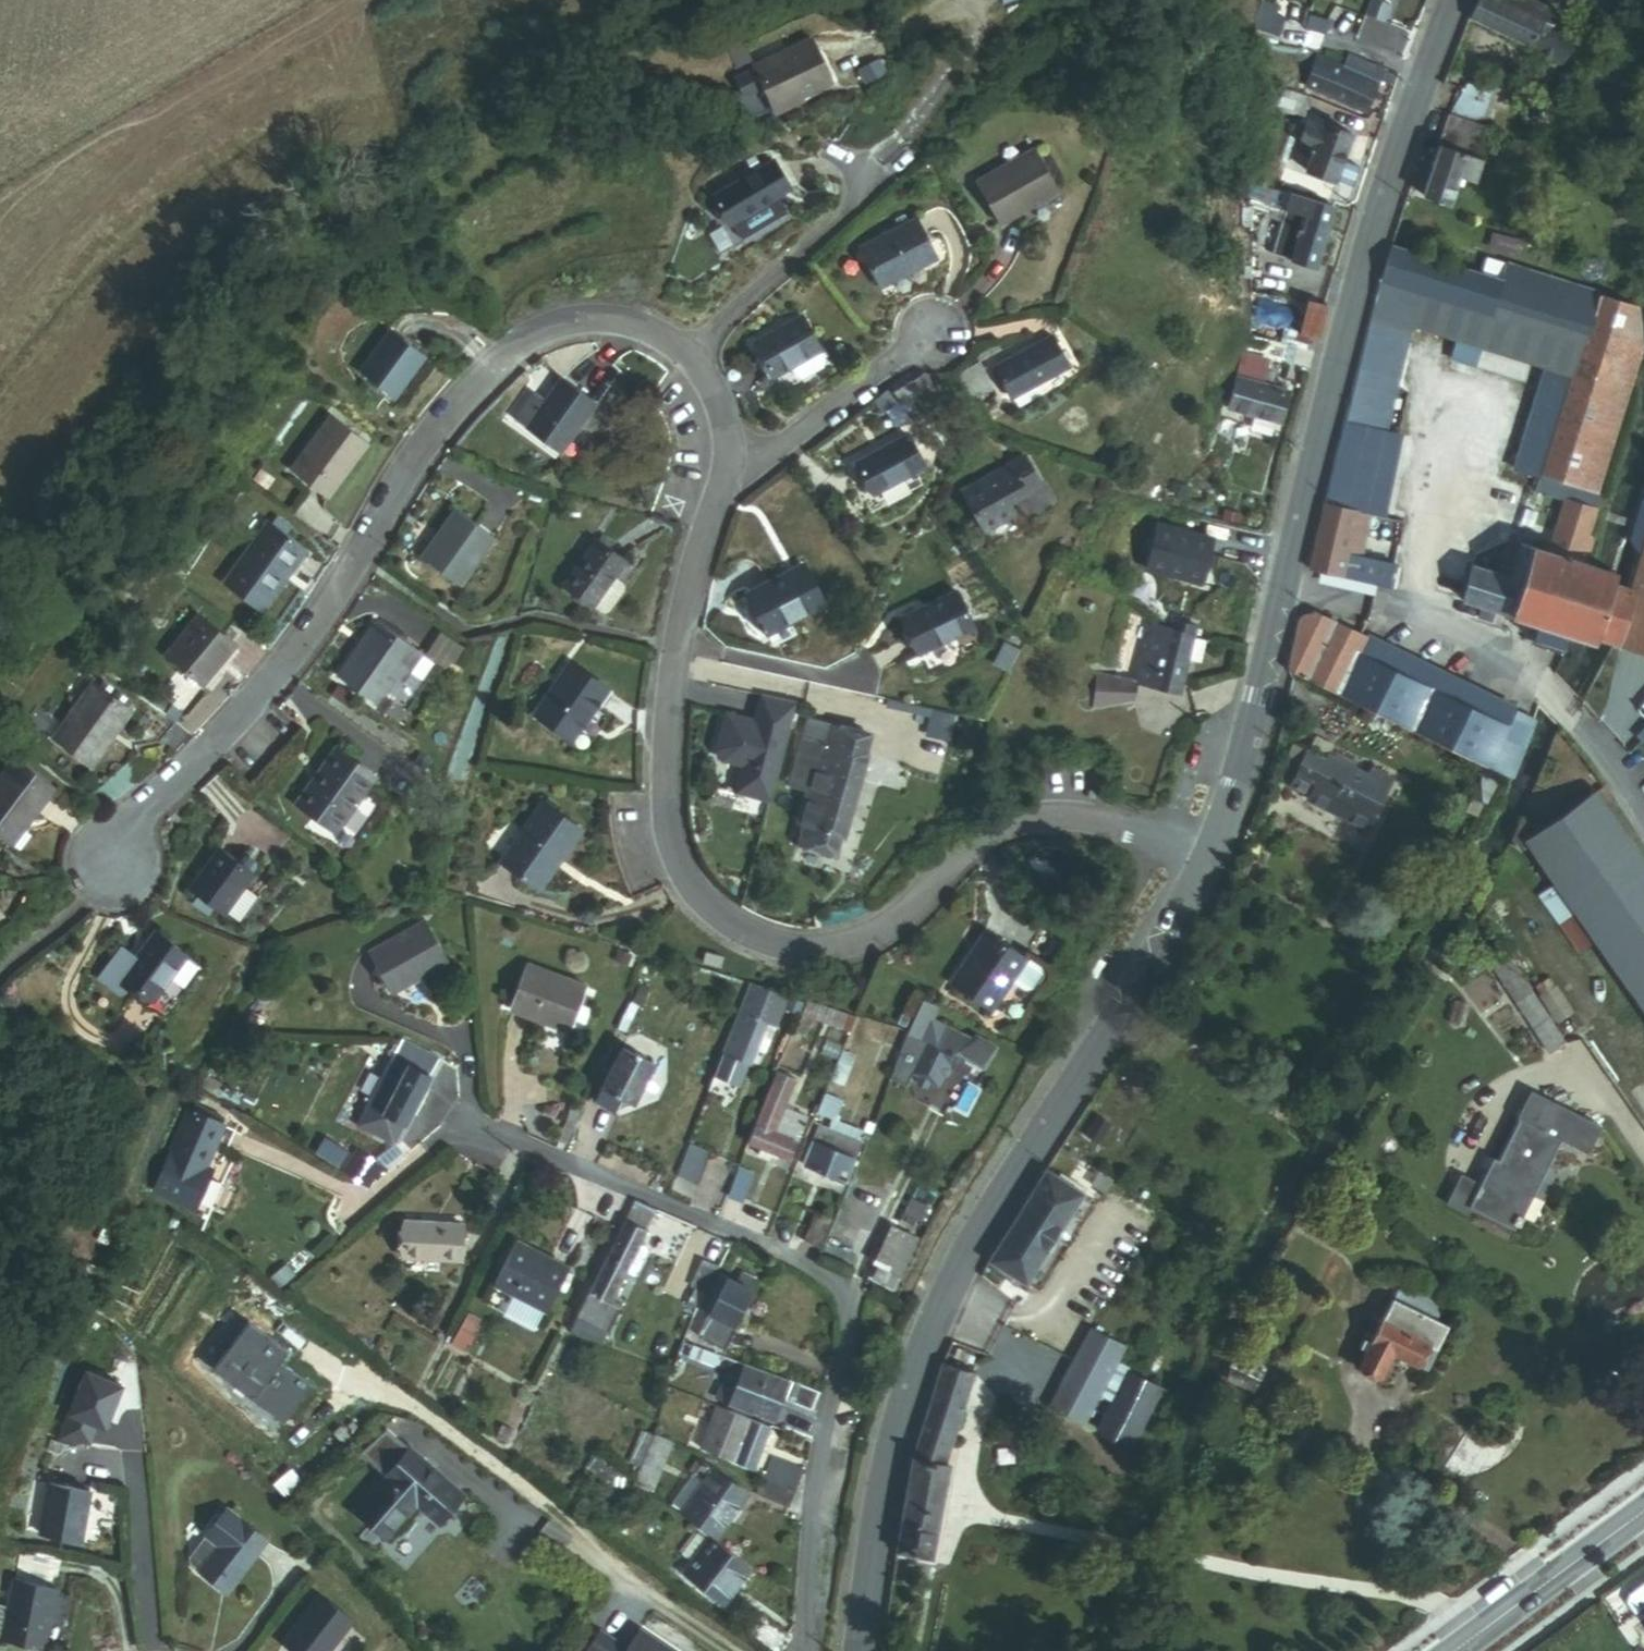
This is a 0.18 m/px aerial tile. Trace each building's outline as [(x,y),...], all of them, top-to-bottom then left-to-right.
[(1602,45),(1574,33),(1579,21),(1532,0),(1510,0),(1508,5),(1498,0),(1494,0),(1484,23),(1590,70),(1602,45)] [(1583,12),(1588,0),(1556,0),(1583,12)] [(1301,27),(1304,18),(1287,13),(1279,40),(1305,47),(1310,30),(1301,27)] [(1345,21),(1327,16),(1323,30),(1341,35),(1345,21)] [(766,83),(776,106),(832,79),(811,34),(735,71),(746,93),(766,83)] [(1353,80),(1325,71),(1316,100),(1379,121),(1393,77),(1357,65),(1353,80)] [(1456,113),(1483,118),(1488,90),(1461,85),(1456,113)] [(1486,147),(1492,132),(1460,120),(1454,134),(1482,145),(1486,147)] [(1315,123),(1313,130),(1329,135),(1332,128),(1315,123)] [(1317,177),(1366,192),(1372,172),(1355,167),(1364,138),(1332,128),(1329,135),(1313,130),(1304,159),(1321,164),(1317,177)] [(1492,172),(1475,165),(1482,145),(1454,134),(1448,151),(1453,154),(1434,203),(1456,211),(1466,185),(1484,192),(1492,172)] [(1008,224),(1067,195),(1046,149),(987,179),(1008,224)] [(781,197),(791,192),(775,161),(716,192),(729,218),(730,217),(741,237),(788,212),(781,197)] [(1288,256),(1308,262),(1324,204),(1304,198),(1288,256)] [(1306,269),(1331,276),(1349,211),(1324,204),(1308,262),(1306,269)] [(883,286),(941,257),(919,216),(862,246),(883,286)] [(1636,345),(1634,314),(1490,267),(1485,281),(1380,248),(1370,285),(1412,299),(1572,352),(1560,385),(1545,434),(1537,458),(1530,477),(1559,487),(1587,496),(1636,345)] [(1335,423),(1380,434),(1404,335),(1412,299),(1370,285),(1335,423)] [(1560,385),(1572,352),(1412,299),(1404,335),(1560,385)] [(1289,331),(1309,337),(1317,305),(1297,300),(1289,331)] [(753,337),(771,373),(788,364),(819,348),(801,312),(753,337)] [(365,371),(398,394),(427,351),(394,328),(365,371)] [(1000,366),(1016,396),(1073,366),(1057,336),(1000,366)] [(824,359),(819,348),(788,364),(794,374),(801,376),(821,366),(824,359)] [(1270,366),(1296,373),(1300,356),(1274,349),(1270,366)] [(1228,409),(1284,423),(1292,393),(1257,384),(1263,359),(1242,354),(1228,409)] [(525,420),(559,447),(597,399),(562,372),(525,420)] [(931,404),(942,395),(924,372),(913,380),(931,404)] [(917,415),(931,404),(913,380),(899,392),(917,415)] [(900,398),(891,387),(879,396),(888,407),(900,398)] [(295,467),(331,494),(372,439),(336,413),(295,467)] [(1520,451),(1537,458),(1545,434),(1529,428),(1520,451)] [(879,495),(929,465),(910,433),(860,463),(879,495)] [(1023,510),(1054,488),(1033,457),(975,497),(1005,540),(1031,522),(1023,510)] [(1322,572),(1355,580),(1379,488),(1345,480),(1322,572)] [(1553,505),(1588,516),(1594,499),(1587,496),(1559,487),(1553,505)] [(1576,552),(1588,516),(1553,505),(1541,540),(1537,538),(1532,551),(1508,543),(1497,573),(1465,564),(1452,599),(1571,637),(1583,641),(1586,638),(1643,658),(1643,531),(1624,589),(1605,582),(1607,575),(1581,566),(1576,564),(1581,554),(1576,552)] [(427,551),(462,579),(497,535),(462,507),(427,551)] [(290,531),(296,523),(282,514),(277,521),(290,531)] [(229,583),(266,609),(311,545),(290,531),(277,521),(274,519),(229,583)] [(561,584),(589,606),(610,579),(623,563),(595,541),(561,584)] [(772,635),(827,608),(807,568),(753,594),(772,635)] [(1180,623),(1209,630),(1223,576),(1194,568),(1180,623)] [(1353,590),(1355,580),(1322,572),(1319,582),(1353,590)] [(610,579),(589,606),(598,613),(605,613),(621,593),(620,587),(610,579)] [(928,659),(986,636),(973,604),(915,627),(928,659)] [(172,654),(208,683),(241,643),(204,614),(172,654)] [(1445,748),(1501,775),(1527,715),(1327,616),(1310,622),(1298,676),(1445,748)] [(341,672),(380,699),(419,645),(380,617),(341,672)] [(1150,680),(1193,691),(1209,630),(1180,623),(1166,619),(1150,680)] [(469,641),(446,626),(433,646),(455,661),(469,641)] [(537,708),(575,733),(608,684),(570,658),(537,708)] [(1107,710),(1146,700),(1150,680),(1112,672),(1107,710)] [(63,742),(99,769),(141,713),(104,686),(63,742)] [(801,701),(767,693),(762,712),(766,713),(764,720),(761,720),(728,712),(718,755),(746,762),(740,789),(774,797),(801,701)] [(179,720),(169,712),(156,731),(166,738),(179,720)] [(852,834),(840,831),(860,747),(872,749),(876,732),(813,717),(796,787),(816,792),(808,824),(811,825),(807,843),(847,853),(852,834)] [(198,733),(179,720),(166,738),(185,752),(198,733)] [(305,799),(343,829),(383,773),(344,745),(305,799)] [(840,831),(852,834),(872,749),(860,747),(840,831)] [(1314,801),(1382,834),(1403,791),(1336,758),(1333,763),(1314,754),(1297,787),(1316,796),(1314,801)] [(38,824),(66,789),(22,755),(0,783),(0,832),(12,842),(30,818),(38,824)] [(562,852),(566,854),(587,823),(548,797),(507,859),(542,882),(562,852)] [(1606,801),(1550,841),(1533,822),(1532,823),(1520,849),(1527,857),(1538,850),(1643,993),(1643,853),(1606,801)] [(244,861),(226,848),(196,888),(229,913),(232,909),(248,887),(259,872),(257,871),(244,861)] [(244,861),(257,871),(261,865),(260,859),(255,855),(248,856),(244,861)] [(248,887),(232,909),(245,918),(261,896),(248,887)] [(363,947),(380,986),(410,973),(412,977),(442,963),(423,920),(363,947)] [(952,985),(994,1010),(1013,978),(1027,955),(986,930),(952,985)] [(138,977),(163,996),(195,952),(166,931),(147,956),(130,944),(107,975),(128,990),(138,977)] [(1487,966),(1548,1052),(1566,1039),(1504,954),(1487,966)] [(1040,963),(1027,955),(1013,978),(1026,986),(1033,984),(1042,969),(1040,963)] [(521,1003),(579,1023),(594,982),(536,961),(521,1003)] [(760,1052),(779,1002),(755,993),(758,985),(749,981),(721,1054),(725,1056),(718,1074),(732,1080),(739,1061),(746,1064),(752,1049),(760,1052)] [(782,994),(758,985),(755,993),(779,1002),(782,994)] [(902,1067),(937,1081),(948,1054),(913,1040),(902,1067)] [(380,1125),(401,1135),(435,1058),(403,1044),(374,1108),(385,1113),(380,1125)] [(617,1095),(629,1101),(648,1060),(620,1046),(593,1102),(610,1110),(617,1095)] [(787,1143),(790,1144),(802,1115),(780,1105),(793,1074),(778,1068),(747,1144),(780,1158),(787,1143)] [(1516,1223),(1562,1128),(1589,1140),(1602,1112),(1533,1079),(1521,1105),(1524,1106),(1497,1161),(1492,1159),(1485,1173),(1471,1201),(1516,1223)] [(206,1153),(210,1155),(227,1120),(203,1109),(164,1190),(197,1206),(214,1170),(200,1164),(206,1153)] [(399,1146),(371,1129),(355,1155),(384,1172),(399,1146)] [(859,1168),(847,1163),(851,1154),(841,1150),(845,1141),(816,1129),(801,1165),(851,1187),(859,1168)] [(685,1178),(706,1187),(717,1161),(696,1152),(685,1178)] [(1485,1173),(1465,1164),(1449,1197),(1469,1207),(1471,1201),(1485,1173)] [(1003,1258),(1046,1282),(1097,1192),(1055,1168),(1003,1258)] [(739,1201),(753,1207),(764,1180),(750,1174),(739,1201)] [(413,1198),(430,1205),(433,1197),(416,1190),(413,1198)] [(625,1270),(633,1273),(644,1250),(636,1246),(651,1213),(629,1203),(572,1327),(603,1341),(618,1306),(610,1302),(625,1270)] [(814,1238),(831,1246),(841,1219),(825,1212),(814,1238)] [(397,1258),(456,1264),(460,1229),(403,1223),(397,1258)] [(868,1282),(897,1291),(914,1234),(885,1225),(868,1282)] [(491,1288),(545,1313),(565,1270),(510,1245),(491,1288)] [(718,1268),(700,1261),(690,1287),(707,1295),(718,1268)] [(741,1325),(737,1323),(755,1282),(731,1272),(730,1276),(724,1274),(726,1270),(719,1267),(718,1268),(707,1295),(701,1309),(714,1314),(705,1337),(731,1348),(741,1325)] [(1436,1321),(1443,1309),(1405,1287),(1398,1299),(1436,1321)] [(1449,1337),(1453,1331),(1436,1321),(1398,1299),(1395,1305),(1449,1337)] [(1394,1357),(1427,1376),(1449,1337),(1395,1305),(1360,1368),(1380,1380),(1394,1357)] [(465,1352),(483,1321),(467,1312),(449,1344),(465,1352)] [(1098,1424),(1107,1408),(1143,1347),(1110,1327),(1065,1404),(1098,1424)] [(718,1355),(691,1344),(686,1358),(713,1368),(718,1355)] [(1120,1416),(1146,1370),(1156,1354),(1143,1347),(1107,1408),(1120,1416)] [(723,1399),(734,1403),(750,1361),(739,1357),(723,1399)] [(745,1410),(777,1422),(793,1377),(750,1361),(734,1403),(746,1407),(745,1410)] [(896,1550),(932,1557),(951,1462),(945,1461),(973,1375),(941,1364),(910,1465),(896,1550)] [(1112,1431),(1141,1447),(1173,1386),(1146,1370),(1120,1416),(1112,1431)] [(790,1394),(818,1404),(823,1388),(796,1378),(790,1394)] [(134,1398),(97,1385),(74,1450),(105,1454),(110,1438),(119,1442),(134,1398)] [(718,1455),(759,1471),(777,1427),(736,1411),(718,1455)] [(453,1531),(479,1502),(403,1432),(376,1461),(403,1486),(372,1519),(400,1545),(431,1511),(453,1531)] [(650,1481),(667,1493),(684,1448),(666,1442),(650,1481)] [(809,1473),(776,1460),(769,1481),(801,1494),(809,1473)] [(739,1525),(734,1521),(748,1497),(711,1477),(704,1487),(715,1494),(702,1515),(734,1534),(739,1525)] [(801,1494),(769,1481),(762,1498),(794,1511),(801,1494)] [(56,1539),(96,1546),(105,1495),(65,1488),(56,1539)] [(213,1576),(237,1596),(278,1545),(240,1514),(219,1540),(220,1541),(233,1551),(213,1576)] [(738,1599),(761,1568),(717,1533),(705,1549),(715,1556),(703,1572),(738,1599)] [(213,1576),(233,1551),(220,1541),(203,1562),(203,1569),(213,1576)] [(50,1650),(62,1650),(73,1593),(33,1585),(21,1645),(50,1650)] [(305,1650),(344,1650),(364,1626),(330,1600),(296,1644),(305,1650)] [(647,1631),(634,1650),(678,1650),(647,1631)] [(608,1634),(597,1650),(634,1650),(608,1634)]
